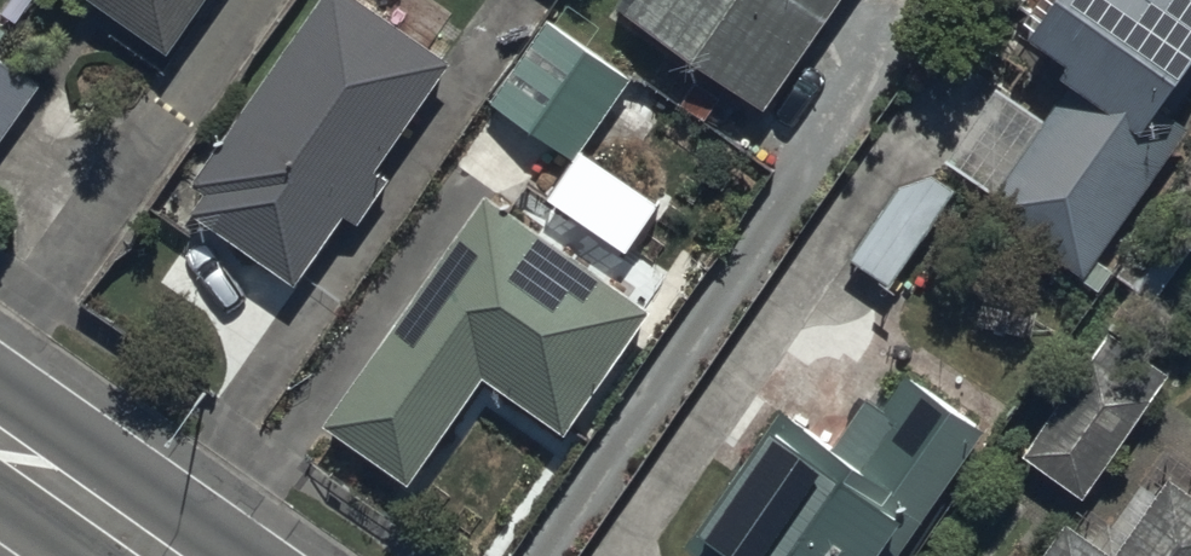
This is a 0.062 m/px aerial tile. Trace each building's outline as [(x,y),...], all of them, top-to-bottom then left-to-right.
[(162,64),(207,0),(71,0),(162,64)] [(375,188),(449,79),(333,0),(329,0),(192,200),(206,209),(191,230),(297,302),(343,234),(357,243),(388,197),(375,188)] [(631,29),(767,122),(851,0),(651,0),(631,29)] [(1110,0),(1081,0),(1032,66),(1072,97),(984,222),(1083,292),(1190,138),(1190,137),(1176,126),(1190,106),(1190,0),(1118,0),(1115,4),(1110,0)] [(572,175),(629,94),(544,35),(488,117),(572,175)] [(0,70),(0,143),(34,93),(0,70)] [(648,330),(484,217),(325,446),(409,504),(483,398),(562,453),(648,330)] [(1012,462),(1020,468),(1080,514),(1173,394),(1105,341),(1012,462)] [(904,384),(881,418),(863,406),(831,453),(778,418),(685,555),(906,555),(985,438),(904,384)] [(1167,499),(1127,555),(1190,555),(1190,516),(1167,499)] [(1062,551),(1058,555),(1084,555),(1067,544),(1062,551)]
